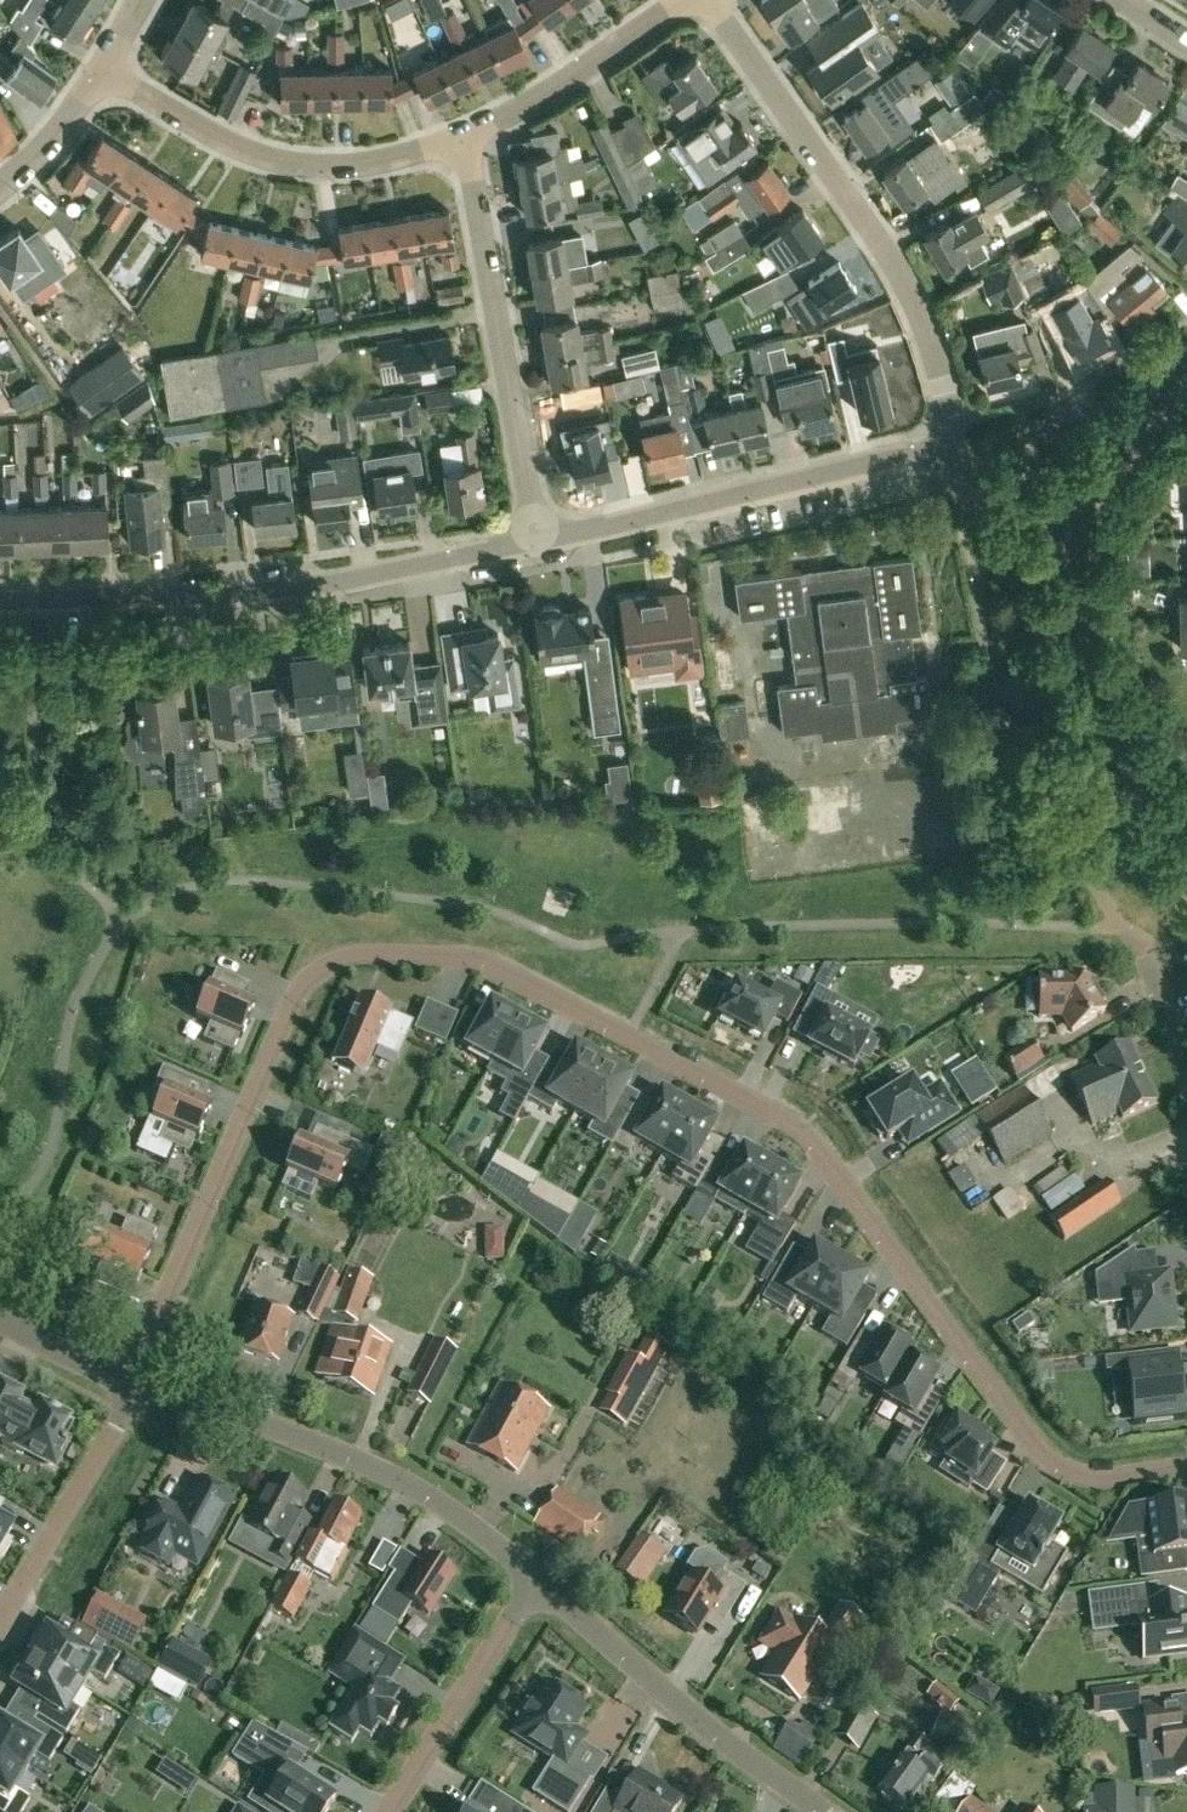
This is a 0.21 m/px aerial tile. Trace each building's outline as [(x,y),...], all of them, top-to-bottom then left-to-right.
[(19,33),(28,41),(41,20),(33,15),(37,8),(46,14),(46,15),(78,36),(96,9),(82,0),(26,0),(21,7),(17,4),(8,19),(19,33)] [(96,9),(101,0),(82,0),(96,9)] [(178,27),(219,50),(226,38),(217,33),(226,17),(195,0),(194,0),(178,27)] [(242,9),(262,21),(257,31),(270,39),(282,15),(257,0),(247,0),(242,9)] [(277,11),(283,0),(258,0),(277,11)] [(405,10),(413,6),(410,0),(400,0),(405,10)] [(433,19),(439,16),(446,12),(440,0),(424,0),(433,19)] [(487,34),(501,64),(527,51),(520,37),(531,30),(516,9),(517,8),(515,5),(517,3),(515,0),(499,0),(507,14),(483,26),(487,34)] [(559,0),(518,0),(536,26),(545,20),(546,21),(565,8),(559,0)] [(835,0),(763,0),(789,37),(837,3),(835,0)] [(971,9),(979,0),(962,0),(971,9)] [(1000,0),(977,29),(1004,47),(1013,34),(1032,47),(1044,30),(1045,30),(1059,8),(1047,0),(1021,0),(1009,17),(1006,15),(1011,8),(1000,0)] [(860,1),(840,15),(852,32),(871,19),(873,18),(860,1)] [(463,47),(477,76),(501,64),(487,34),(477,39),(472,29),(465,32),(454,9),(446,12),(458,37),(463,47)] [(446,12),(439,16),(451,41),(458,37),(446,12)] [(876,65),(857,39),(876,26),(871,19),(852,32),(840,15),(808,38),(821,56),(808,65),(817,78),(812,82),(823,98),(829,94),(829,95),(851,80),(853,82),(876,65)] [(291,21),(281,16),(276,26),(286,31),(291,21)] [(304,17),(295,17),(296,28),(305,27),(304,17)] [(1111,44),(1081,23),(1066,46),(1071,49),(1054,74),(1070,85),(1087,60),(1096,66),(1111,44)] [(214,60),(219,50),(178,27),(163,55),(195,73),(204,55),(214,60)] [(334,31),(326,31),(327,59),(335,58),(334,31)] [(343,31),(335,31),(336,59),(343,59),(343,31)] [(36,99),(54,74),(30,57),(35,50),(28,41),(19,33),(10,46),(20,53),(12,63),(0,55),(0,73),(36,99)] [(276,44),(276,49),(276,59),(292,59),(292,44),(276,44)] [(477,76),(463,47),(438,59),(452,88),(477,76)] [(853,98),(858,105),(843,115),(864,145),(884,131),(891,141),(912,126),(891,97),(930,70),(918,53),(853,98)] [(715,85),(694,55),(674,69),(665,57),(642,74),(661,102),(671,96),(683,113),(698,102),(695,98),(715,85)] [(438,59),(412,71),(413,73),(403,77),(409,91),(419,86),(426,100),(452,88),(438,59)] [(1139,123),(1167,81),(1137,61),(1125,78),(1109,67),(1085,102),(1113,121),(1120,110),(1139,123)] [(229,91),(242,97),(242,98),(256,70),(243,63),(229,91)] [(366,102),(365,67),(337,68),(338,102),(366,102)] [(365,67),(366,102),(391,101),(391,99),(405,93),(398,80),(391,83),(391,67),(365,67)] [(280,103),(311,103),(311,68),(279,69),(280,103)] [(336,68),(311,68),(311,103),(338,102),(336,68)] [(944,92),(948,98),(951,103),(968,91),(961,81),(944,92)] [(1033,92),(1020,81),(1001,106),(1014,117),(1033,92)] [(985,108),(974,90),(953,105),(929,122),(941,139),(985,108)] [(1186,136),(1186,113),(1186,111),(1186,103),(1177,96),(1161,121),(1186,136)] [(641,153),(654,144),(638,109),(622,116),(624,122),(609,128),(620,150),(626,162),(641,153)] [(11,133),(0,113),(0,140),(11,133)] [(710,142),(725,163),(755,142),(741,121),(724,132),(711,114),(677,138),(686,151),(709,136),(713,141),(710,142)] [(606,120),(592,127),(606,157),(620,150),(609,128),(606,120)] [(525,154),(516,156),(521,185),(570,176),(572,176),(599,164),(592,150),(578,156),(569,157),(567,143),(559,145),(556,128),(530,133),(531,136),(523,137),(525,154)] [(80,156),(64,179),(79,189),(86,178),(100,187),(107,176),(125,149),(101,133),(84,158),(80,156)] [(905,155),(883,171),(903,200),(925,185),(919,176),(944,159),(933,143),(908,160),(905,155)] [(654,144),(641,153),(645,162),(660,152),(654,144)] [(125,149),(107,176),(116,182),(129,191),(147,164),(125,149)] [(626,162),(620,150),(606,157),(621,189),(635,182),(626,162)] [(645,162),(641,153),(626,162),(633,176),(648,169),(645,162)] [(1042,165),(1079,208),(1092,195),(1055,153),(1042,165)] [(976,189),(988,209),(1041,177),(1031,157),(976,189)] [(741,164),(698,194),(712,215),(738,197),(740,199),(750,214),(788,188),(767,158),(747,172),(741,164)] [(147,164),(129,191),(152,206),(170,179),(147,164)] [(1176,172),(1169,184),(1186,197),(1186,179),(1176,172)] [(602,210),(600,196),(577,200),(576,191),(572,192),(570,176),(521,185),(526,214),(566,207),(576,205),(578,215),(602,210)] [(170,179),(152,206),(176,222),(177,221),(186,227),(195,214),(186,207),(194,195),(170,179)] [(1172,199),(1163,211),(1171,217),(1154,241),(1167,251),(1170,248),(1186,261),(1186,216),(1186,215),(1186,214),(1186,197),(1169,184),(1167,183),(1160,191),(1172,199)] [(117,196),(103,217),(109,221),(124,200),(117,196)] [(130,204),(124,200),(109,221),(116,226),(130,204)] [(46,214),(65,234),(75,218),(56,203),(46,214)] [(794,252),(820,235),(801,206),(758,235),(777,263),(794,252)] [(448,208),(420,213),(426,245),(439,243),(442,266),(458,263),(448,208)] [(649,209),(636,216),(642,229),(655,222),(649,209)] [(947,219),(924,233),(942,264),(963,252),(969,262),(987,252),(978,236),(987,231),(975,210),(950,224),(947,219)] [(1112,241),(1121,229),(1098,210),(1089,222),(1112,241)] [(414,247),(426,245),(420,213),(394,217),(399,249),(401,259),(415,258),(414,247)] [(227,258),(234,226),(207,220),(206,221),(199,217),(191,229),(203,237),(199,252),(227,258)] [(399,249),(394,217),(366,222),(372,254),(399,249)] [(733,218),(707,234),(707,236),(699,241),(706,254),(704,255),(705,256),(742,232),(733,218)] [(366,222),(338,227),(340,242),(329,245),(332,259),(343,257),(344,259),(372,254),(366,222)] [(234,226),(227,258),(254,264),(261,233),(234,226)] [(35,293),(48,312),(65,298),(53,281),(18,228),(0,240),(0,265),(9,278),(20,270),(35,293)] [(750,245),(742,232),(705,256),(712,269),(750,245)] [(261,233),(254,264),(281,271),(288,239),(261,233)] [(527,240),(532,269),(566,263),(561,234),(527,240)] [(288,239),(281,271),(309,277),(312,262),(326,260),(323,245),(316,246),(316,245),(288,239)] [(1113,321),(1124,313),(1131,322),(1151,305),(1146,299),(1163,284),(1145,263),(1144,264),(1138,257),(1142,253),(1129,241),(1085,278),(1113,321)] [(990,299),(1000,295),(1003,301),(1024,293),(1031,311),(1032,310),(1020,280),(1012,257),(1010,258),(1011,261),(980,274),(990,299)] [(537,298),(540,298),(571,292),(568,278),(585,275),(602,272),(599,258),(582,260),(566,263),(532,269),(537,298)] [(409,272),(406,259),(394,260),(397,275),(409,272)] [(825,305),(855,285),(838,260),(808,279),(808,280),(799,286),(786,294),(788,298),(795,309),(806,302),(805,300),(812,296),(814,298),(818,295),(825,305)] [(677,267),(646,273),(649,291),(680,285),(677,267)] [(1054,298),(1039,271),(1020,280),(1032,310),(1054,298)] [(252,275),(243,273),(238,297),(245,299),(252,275)] [(411,284),(410,273),(397,275),(399,286),(411,284)] [(260,276),(252,275),(246,300),(254,302),(260,276)] [(754,309),(779,294),(767,277),(741,289),(754,309)] [(436,287),(437,297),(438,303),(464,299),(463,292),(461,282),(436,287)] [(685,285),(680,286),(680,285),(649,291),(652,308),(683,303),(683,299),(691,298),(685,285)] [(1064,329),(1077,353),(1109,336),(1096,312),(1091,314),(1077,288),(1060,297),(1074,324),(1064,329)] [(550,319),(579,313),(576,294),(546,299),(550,319)] [(542,322),(547,351),(611,340),(609,326),(577,331),(575,316),(542,322)] [(1031,327),(1027,328),(1024,319),(974,331),(979,352),(986,381),(987,381),(991,387),(1004,384),(1004,377),(1020,373),(1017,359),(1027,357),(1028,357),(1041,352),(1031,327)] [(317,354),(314,332),(160,358),(170,414),(265,398),(259,364),(317,354)] [(837,377),(851,374),(860,412),(891,405),(876,341),(847,348),(843,332),(827,336),(837,377)] [(381,361),(402,357),(406,376),(454,368),(448,334),(401,342),(401,337),(378,341),(381,361)] [(781,337),(765,341),(770,367),(773,380),(775,379),(779,399),(793,395),(801,426),(834,418),(826,384),(829,383),(824,363),(796,370),(793,358),(787,359),(783,342),(782,343),(781,337)] [(611,340),(547,351),(552,380),(585,374),(583,361),(614,355),(612,340),(611,340)] [(68,383),(90,413),(142,375),(121,345),(68,383)] [(654,345),(621,354),(625,372),(659,364),(654,345)] [(667,400),(682,397),(680,388),(674,361),(659,364),(667,400)] [(770,380),(773,380),(770,367),(751,371),(757,396),(772,392),(770,380)] [(624,390),(620,375),(612,377),(616,392),(624,390)] [(155,400),(149,385),(146,378),(114,401),(126,421),(155,400)] [(680,388),(682,397),(691,435),(707,431),(711,446),(739,440),(732,407),(706,412),(700,384),(680,388)] [(424,392),(423,392),(426,409),(426,410),(455,406),(452,387),(424,391),(424,392)] [(728,390),(732,407),(739,440),(768,433),(761,400),(744,404),(741,387),(728,390)] [(354,402),(358,430),(372,429),(370,416),(400,411),(402,421),(418,418),(414,389),(353,398),(354,402)] [(353,402),(334,404),(338,437),(358,434),(353,402)] [(683,452),(682,452),(676,424),(678,423),(675,408),(640,417),(643,431),(643,432),(650,462),(663,458),(665,465),(685,460),(683,452)] [(560,426),(559,426),(564,449),(569,448),(577,480),(610,472),(606,456),(602,440),(614,437),(608,414),(607,415),(608,419),(562,431),(560,426)] [(210,432),(210,427),(209,418),(190,421),(192,435),(210,432)] [(445,470),(450,503),(482,498),(477,463),(476,464),(471,432),(457,434),(458,440),(439,443),(443,470),(445,470)] [(391,469),(374,471),(376,487),(380,513),(415,508),(412,482),(411,482),(410,471),(421,469),(417,448),(388,452),(390,461),(391,469)] [(125,488),(131,543),(163,539),(160,515),(172,514),(166,453),(143,455),(145,473),(132,474),(134,487),(125,488)] [(355,454),(332,457),(308,460),(310,477),(313,496),(311,497),(314,522),(350,517),(347,491),(346,491),(345,483),(359,481),(355,454)] [(260,455),(233,458),(236,486),(263,482),(260,455)] [(183,506),(187,537),(224,532),(219,492),(231,491),(228,459),(210,461),(213,485),(210,485),(210,489),(182,492),(184,506),(183,506)] [(2,473),(5,508),(0,508),(0,548),(19,547),(17,507),(17,493),(17,473),(15,473),(14,460),(3,461),(3,473),(2,473)] [(252,499),(255,530),(294,525),(291,494),(287,462),(265,465),(268,492),(270,492),(271,497),(252,499)] [(105,468),(91,469),(91,488),(106,488),(105,468)] [(76,470),(61,470),(62,490),(76,489),(76,470)] [(47,471),(32,472),(33,492),(47,491),(47,471)] [(76,504),(78,544),(108,543),(106,503),(76,504)] [(78,544),(76,504),(46,506),(48,546),(78,544)] [(48,546),(46,506),(17,507),(19,547),(48,546)] [(731,572),(732,557),(711,555),(710,570),(731,572)] [(747,613),(815,610),(813,568),(745,571),(747,613)] [(830,641),(877,639),(875,585),(827,588),(830,641)] [(1179,618),(1186,618),(1186,591),(1178,591),(1179,618)] [(621,598),(631,670),(676,665),(675,656),(699,653),(694,613),(687,614),(684,595),(645,600),(645,595),(621,598)] [(593,731),(620,728),(607,632),(592,634),(589,607),(562,610),(556,604),(542,606),(538,614),(534,614),(539,653),(562,650),(563,657),(583,654),(593,731)] [(797,614),(799,630),(815,628),(813,612),(797,614)] [(442,633),(443,636),(449,678),(469,675),(470,686),(487,683),(491,707),(519,703),(511,657),(501,659),(497,632),(484,635),(482,627),(442,633)] [(408,641),(390,643),(363,647),(368,689),(407,684),(412,722),(446,717),(446,718),(448,718),(440,660),(412,664),(408,641)] [(291,657),(294,674),(279,676),(283,704),(330,698),(333,715),(358,711),(353,675),(334,677),(330,652),(291,657)] [(247,669),(207,674),(214,724),(245,720),(247,735),(282,730),(277,694),(262,696),(261,690),(250,691),(247,669)] [(184,813),(193,812),(197,809),(200,807),(203,803),(205,799),(205,796),(206,793),(204,780),(202,766),(200,754),(195,715),(177,717),(173,686),(154,688),(151,685),(146,685),(142,687),(140,690),(135,691),(137,708),(133,709),(132,714),(129,718),(127,722),(127,727),(128,731),(128,735),(127,738),(125,742),(125,746),(128,751),(132,752),(137,751),(141,752),(145,754),(149,754),(153,754),(156,752),(159,749),(161,745),(161,743),(175,743),(176,793),(181,793),(184,813)] [(790,698),(791,732),(936,726),(935,710),(896,712),(896,700),(871,701),(871,695),(790,698)] [(752,699),(729,702),(734,736),(756,733),(752,699)] [(638,776),(633,758),(619,762),(624,779),(638,776)] [(696,764),(700,798),(722,795),(717,761),(696,764)] [(219,764),(202,766),(204,780),(221,778),(219,764)] [(365,768),(346,770),(348,789),(368,787),(365,768)] [(1173,880),(1164,866),(1153,872),(1162,887),(1173,880)] [(209,988),(195,1019),(210,1025),(203,1041),(233,1054),(239,1038),(242,1039),(255,1007),(245,1003),(251,987),(217,972),(210,988),(209,988)] [(1039,1018),(1062,1018),(1072,1033),(1104,1012),(1099,1003),(1103,1000),(1094,987),(1090,989),(1087,986),(1089,983),(1076,976),(1075,979),(1038,979),(1039,1018)] [(736,985),(719,1017),(763,1039),(774,1017),(787,1024),(802,997),(787,989),(777,1007),(736,985)] [(869,1061),(879,1042),(826,1014),(835,997),(817,988),(802,1016),(819,1025),(808,1046),(853,1070),(860,1056),(869,1061)] [(359,998),(335,1057),(366,1070),(376,1048),(398,1058),(413,1024),(390,1014),(391,1012),(359,998)] [(491,1062),(516,1017),(491,1003),(482,1020),(465,1011),(452,1040),(466,1048),(491,1062)] [(441,1009),(428,1037),(445,1045),(458,1016),(441,1009)] [(516,1017),(491,1062),(492,1063),(486,1073),(506,1084),(500,1094),(523,1106),(514,1122),(513,1122),(513,1123),(514,1124),(528,1099),(527,1098),(539,1077),(527,1070),(546,1034),(543,1032),(545,1028),(530,1020),(528,1024),(516,1017)] [(1004,1061),(1015,1077),(1041,1060),(1031,1044),(1004,1061)] [(1121,1118),(1156,1102),(1129,1045),(1094,1060),(1097,1066),(1070,1078),(1092,1126),(1119,1113),(1121,1118)] [(575,1112),(603,1064),(594,1059),(596,1054),(582,1046),(579,1050),(575,1048),(559,1078),(544,1070),(540,1077),(539,1077),(527,1098),(528,1099),(552,1113),(558,1103),(575,1112)] [(962,1076),(977,1072),(973,1056),(958,1060),(962,1076)] [(1034,1105),(1062,1087),(1066,1085),(1053,1063),(1021,1083),(1022,1085),(974,1116),(951,1130),(953,1133),(935,1144),(906,1164),(916,1177),(984,1133),(1009,1174),(1020,1165),(1017,1158),(1052,1136),(1034,1105)] [(603,1064),(575,1112),(593,1123),(587,1133),(611,1147),(612,1145),(628,1117),(614,1109),(631,1079),(627,1077),(629,1073),(615,1065),(612,1069),(603,1064)] [(152,1121),(139,1153),(167,1165),(174,1149),(190,1155),(196,1139),(199,1140),(212,1108),(201,1104),(208,1087),(163,1068),(156,1086),(165,1090),(152,1121)] [(971,1107),(997,1091),(987,1075),(961,1091),(971,1107)] [(943,1090),(924,1102),(911,1082),(867,1109),(875,1121),(870,1124),(880,1139),(884,1136),(886,1140),(919,1120),(927,1134),(958,1114),(943,1090)] [(661,1155),(689,1109),(679,1104),(682,1099),(667,1091),(665,1095),(662,1093),(646,1121),(631,1112),(628,1117),(612,1145),(629,1154),(636,1141),(661,1155)] [(689,1109),(661,1155),(679,1166),(671,1179),(696,1193),(702,1183),(701,1183),(714,1160),(701,1152),(716,1125),(713,1123),(715,1119),(701,1110),(698,1115),(689,1109)] [(289,1173),(282,1189),(310,1201),(317,1185),(336,1193),(347,1169),(364,1177),(375,1153),(317,1128),(310,1144),(300,1140),(286,1172),(289,1173)] [(444,1153),(458,1161),(462,1152),(459,1143),(451,1139),(444,1153)] [(714,1160),(701,1183),(702,1183),(719,1193),(718,1193),(747,1209),(770,1166),(773,1162),(754,1152),(752,1156),(743,1151),(736,1162),(732,1163),(718,1155),(715,1160),(714,1160)] [(770,1166),(747,1209),(744,1215),(760,1224),(754,1235),(781,1250),(795,1225),(781,1216),(802,1179),(784,1169),(781,1173),(770,1166)] [(488,1170),(480,1185),(519,1214),(531,1193),(488,1170)] [(1085,1192),(1074,1177),(1040,1199),(1050,1215),(1085,1192)] [(579,1205),(537,1181),(531,1193),(519,1214),(557,1242),(579,1205)] [(1048,1219),(1064,1241),(1064,1242),(1121,1204),(1105,1181),(1048,1219)] [(121,1236),(94,1223),(80,1257),(101,1266),(94,1282),(123,1294),(130,1278),(138,1282),(152,1250),(148,1248),(156,1232),(129,1220),(121,1236)] [(585,1233),(569,1222),(558,1242),(573,1254),(585,1233)] [(814,1308),(840,1262),(831,1256),(833,1253),(818,1244),(816,1247),(813,1246),(795,1277),(780,1268),(762,1300),(787,1314),(796,1298),(814,1308)] [(1131,1333),(1175,1328),(1168,1274),(1137,1277),(1134,1249),(1094,1275),(1096,1287),(1109,1285),(1111,1303),(1128,1301),(1131,1333)] [(840,1262),(814,1308),(831,1318),(821,1334),(846,1349),(864,1317),(850,1309),(868,1278),(840,1262)] [(314,1322),(317,1316),(320,1318),(324,1309),(325,1309),(328,1303),(339,1277),(320,1268),(312,1285),(298,1314),(314,1322)] [(373,1279),(348,1269),(341,1291),(335,1290),(328,1310),(345,1318),(357,1323),(373,1279)] [(628,1269),(617,1287),(634,1297),(645,1279),(628,1269)] [(641,1301),(649,1306),(660,1288),(651,1282),(641,1301)] [(253,1304),(238,1350),(277,1364),(293,1317),(253,1304)] [(1034,1324),(1027,1314),(1011,1325),(1018,1335),(1034,1324)] [(388,1347),(333,1328),(317,1377),(328,1381),(327,1383),(371,1399),(388,1347)] [(882,1400),(911,1349),(883,1332),(871,1352),(867,1353),(853,1345),(837,1373),(830,1385),(847,1395),(857,1377),(885,1393),(882,1399),(882,1400)] [(406,1392),(430,1405),(457,1351),(433,1338),(408,1387),(406,1392)] [(1185,1419),(1179,1364),(1171,1365),(1169,1348),(1127,1353),(1129,1369),(1135,1424),(1185,1419)] [(911,1349),(882,1400),(901,1411),(894,1424),(919,1439),(935,1411),(920,1402),(938,1373),(909,1357),(913,1350),(911,1349)] [(627,1426),(657,1370),(627,1354),(606,1393),(608,1394),(599,1411),(627,1426)] [(1,1378),(0,1380),(0,1436),(7,1440),(4,1444),(23,1453),(25,1449),(58,1466),(72,1439),(69,1437),(77,1422),(71,1419),(73,1415),(42,1399),(37,1408),(20,1399),(25,1390),(1,1378)] [(549,1409),(500,1383),(466,1447),(515,1472),(549,1409)] [(837,1405),(825,1398),(815,1415),(827,1422),(837,1405)] [(970,1484),(986,1494),(1005,1465),(990,1455),(994,1450),(981,1442),(985,1435),(956,1417),(954,1421),(949,1418),(936,1438),(941,1441),(938,1445),(965,1463),(961,1470),(973,1478),(970,1484)] [(890,1454),(885,1463),(899,1472),(905,1462),(890,1454)] [(291,1569),(315,1525),(300,1516),(309,1499),(274,1480),(247,1529),(275,1544),(269,1556),(291,1569)] [(141,1554),(170,1569),(179,1550),(201,1562),(233,1500),(230,1499),(232,1494),(210,1483),(208,1487),(201,1483),(184,1517),(165,1507),(141,1554)] [(598,1517),(556,1489),(534,1522),(576,1550),(598,1517)] [(999,1574),(1025,1589),(1034,1572),(1051,1582),(1067,1555),(1045,1542),(1059,1518),(1044,1508),(1041,1513),(1026,1504),(1006,1539),(987,1528),(945,1599),(974,1616),(999,1574)] [(1137,1541),(1141,1578),(1185,1572),(1182,1553),(1186,1553),(1186,1515),(1186,1504),(1147,1508),(1147,1507),(1128,1508),(1106,1544),(1137,1541)] [(320,1522),(296,1566),(308,1573),(315,1576),(331,1585),(348,1556),(344,1553),(361,1521),(333,1506),(324,1523),(320,1522)] [(3,1559),(13,1541),(7,1538),(13,1527),(0,1520),(0,1557),(3,1559)] [(615,1572),(633,1584),(658,1547),(641,1535),(615,1572)] [(684,1569),(691,1573),(665,1614),(696,1634),(714,1605),(728,1614),(745,1587),(722,1573),(728,1564),(705,1551),(694,1553),(684,1569)] [(409,1584),(395,1575),(372,1610),(398,1627),(412,1605),(429,1616),(455,1576),(448,1572),(451,1568),(435,1557),(432,1561),(426,1558),(409,1584)] [(770,1574),(757,1566),(751,1575),(765,1584),(770,1574)] [(311,1586),(291,1575),(272,1609),(293,1620),(311,1586)] [(1143,1661),(1186,1655),(1186,1615),(1184,1601),(1138,1607),(1135,1588),(1088,1594),(1093,1633),(1139,1628),(1143,1661)] [(146,1621),(114,1603),(97,1594),(81,1624),(130,1651),(146,1621)] [(778,1610),(757,1644),(773,1654),(759,1678),(801,1703),(820,1672),(824,1675),(839,1651),(844,1654),(865,1621),(838,1604),(820,1633),(796,1618),(794,1620),(778,1610)] [(404,1661),(354,1628),(324,1678),(325,1679),(334,1664),(361,1680),(330,1730),(352,1743),(359,1731),(371,1738),(380,1724),(386,1728),(389,1722),(388,1720),(391,1716),(393,1716),(397,1711),(391,1707),(400,1693),(368,1673),(384,1649),(404,1662),(404,1661)] [(31,1659),(80,1688),(90,1672),(105,1681),(120,1656),(84,1635),(76,1649),(47,1632),(47,1633),(40,1629),(31,1645),(37,1649),(31,1659)] [(214,1662),(175,1641),(175,1640),(159,1668),(199,1690),(214,1662)] [(80,1688),(31,1659),(25,1669),(20,1666),(10,1681),(16,1684),(15,1686),(45,1704),(37,1717),(66,1735),(80,1711),(70,1705),(80,1688)] [(132,1683),(144,1691),(154,1674),(142,1667),(132,1683)] [(999,1692),(975,1678),(966,1694),(990,1708),(999,1692)] [(930,1702),(941,1711),(943,1709),(950,1714),(959,1702),(936,1683),(926,1696),(932,1700),(930,1702)] [(515,1734),(554,1759),(532,1793),(562,1811),(570,1811),(591,1780),(567,1765),(584,1738),(572,1730),(585,1709),(546,1685),(533,1706),(527,1701),(516,1718),(522,1722),(515,1734)] [(1091,1692),(1094,1716),(1139,1711),(1137,1687),(1091,1692)] [(858,1751),(878,1718),(851,1702),(831,1735),(858,1751)] [(1143,1707),(1148,1748),(1150,1747),(1152,1764),(1173,1761),(1175,1775),(1186,1773),(1186,1722),(1178,1723),(1175,1703),(1172,1703),(1143,1707)] [(976,1731),(942,1715),(930,1741),(964,1757),(976,1731)] [(0,1720),(0,1757),(25,1773),(36,1756),(49,1764),(63,1740),(28,1718),(20,1732),(0,1720)] [(254,1722),(232,1757),(278,1786),(262,1811),(327,1811),(335,1801),(289,1771),(291,1768),(275,1758),(286,1742),(254,1722)] [(799,1731),(790,1725),(775,1746),(774,1748),(800,1766),(821,1734),(804,1722),(799,1731)] [(893,1801),(905,1809),(916,1794),(919,1797),(930,1782),(932,1784),(943,1769),(922,1754),(928,1746),(914,1736),(904,1749),(908,1752),(902,1761),(900,1760),(879,1790),(882,1792),(882,1797),(889,1802),(893,1801)] [(100,1758),(85,1749),(75,1766),(90,1775),(100,1758)] [(0,1757),(0,1811),(23,1811),(31,1799),(15,1789),(25,1773),(0,1757)] [(181,1773),(165,1762),(157,1774),(173,1785),(181,1773)] [(619,1803),(605,1794),(594,1811),(676,1811),(682,1802),(652,1784),(654,1782),(638,1772),(619,1803)] [(972,1788),(955,1775),(940,1794),(958,1807),(972,1788)] [(1133,1800),(1133,1789),(1094,1790),(1094,1808),(1081,1808),(1081,1811),(1133,1811),(1133,1800)] [(500,1795),(489,1811),(526,1811),(500,1795)] [(1133,1800),(1133,1811),(1155,1811),(1154,1801),(1133,1800)] [(970,1801),(962,1811),(985,1811),(970,1801)]
